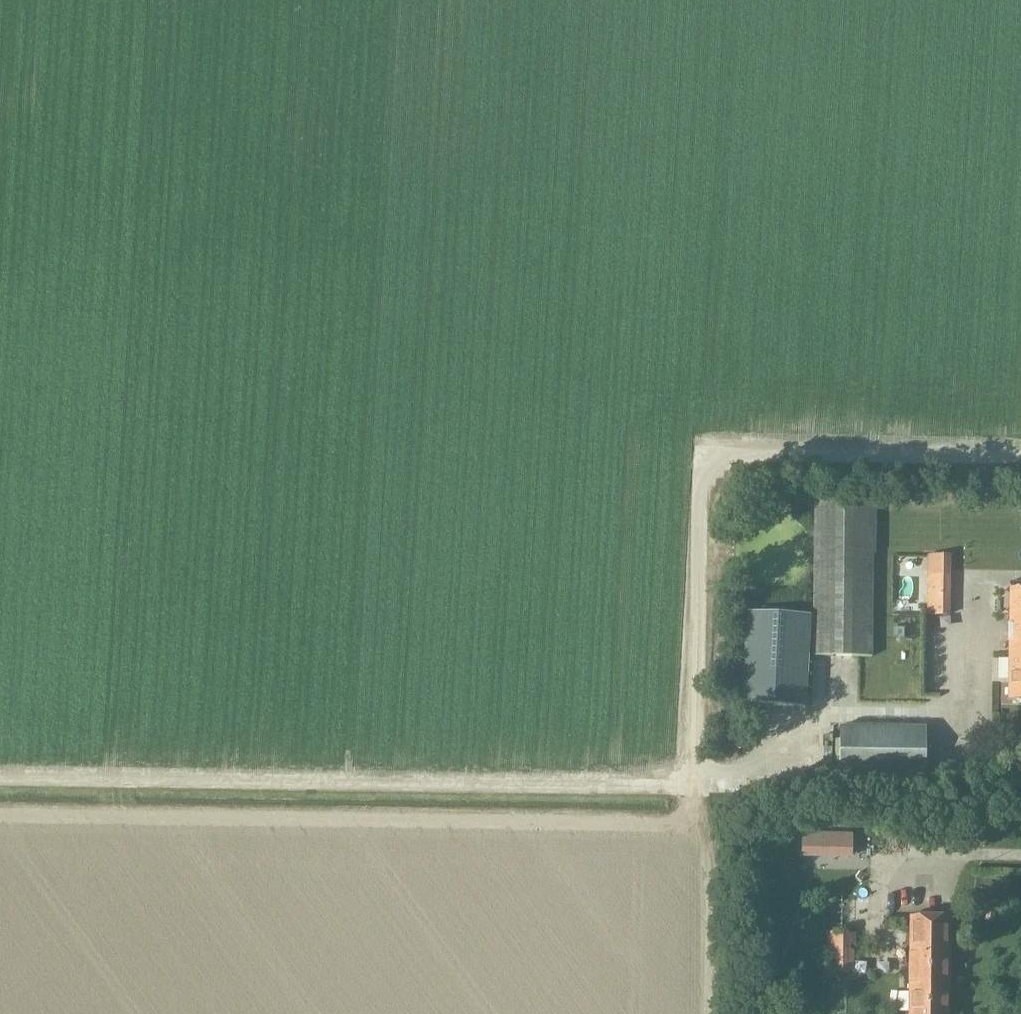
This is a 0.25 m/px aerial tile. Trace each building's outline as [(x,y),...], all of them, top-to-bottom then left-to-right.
[(872,655),(874,498),(813,497),(812,655),(872,655)] [(927,554),(928,614),(949,614),(949,554),(927,554)] [(1010,588),(1008,700),(1020,700),(1020,588),(1010,588)] [(745,613),(742,705),(805,707),(809,616),(745,613)] [(840,727),(839,776),(925,777),(926,728),(840,727)] [(950,916),(910,916),(909,1013),(949,1013),(950,916)] [(827,973),(850,973),(850,932),(827,932),(827,973)]
